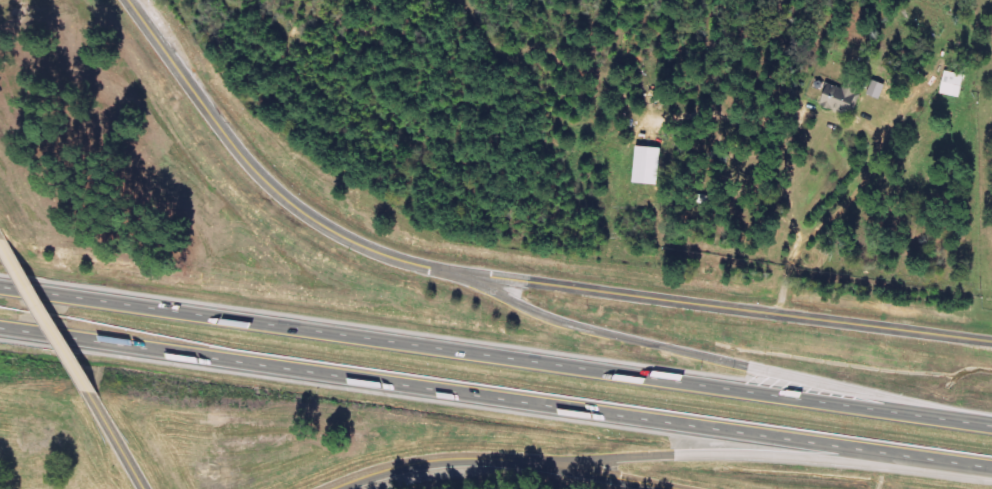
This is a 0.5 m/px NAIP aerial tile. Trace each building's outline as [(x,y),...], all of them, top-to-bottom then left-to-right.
[(964,73),(944,71),(941,94),(961,96),(964,73)] [(867,94),(879,99),(885,84),(872,79),(867,94)] [(821,109),(855,115),(859,89),(841,86),(841,87),(825,84),(821,109)] [(634,183),(659,184),(661,147),(636,145),(634,183)]
